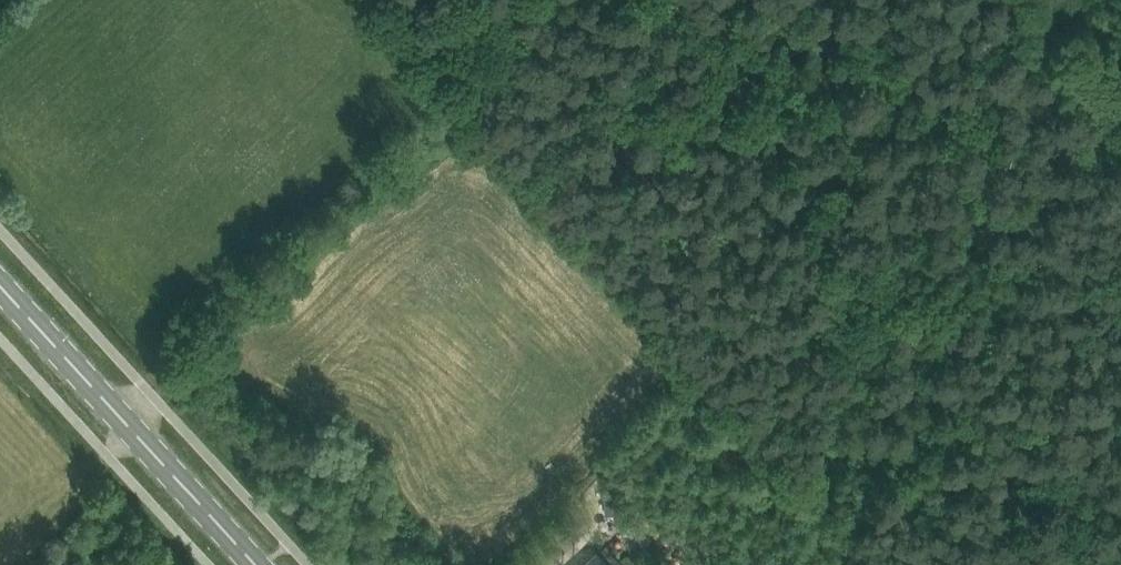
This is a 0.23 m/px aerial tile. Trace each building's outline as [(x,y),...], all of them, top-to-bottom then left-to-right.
[(599,553),(586,564),(609,564),(599,553)]
